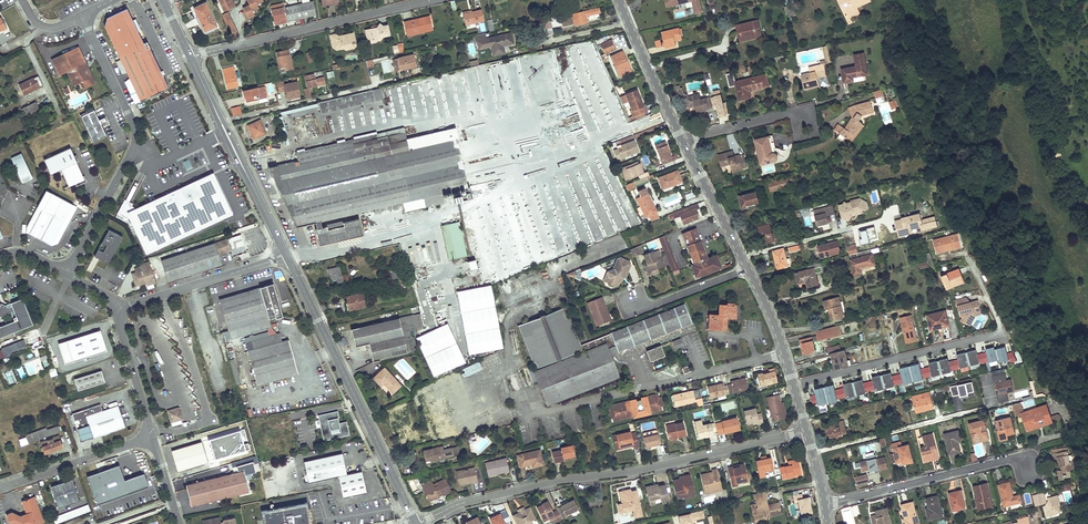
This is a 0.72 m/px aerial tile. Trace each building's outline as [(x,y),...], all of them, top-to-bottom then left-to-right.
[(232,0),(219,0),(219,2),(221,1),(222,4),(221,4),(222,8),(224,8),(225,11),(235,6),(232,0)] [(250,1),(247,2),(249,6),(246,7),(246,9),(243,10),(248,19),(254,16),(252,11),(258,8),(256,4),(263,1),(262,0),(250,0),(250,1)] [(703,12),(700,0),(668,0),(670,7),(692,2),(694,15),(703,12)] [(712,14),(718,13),(716,4),(714,4),(713,0),(709,0),(712,14)] [(866,0),(838,0),(840,3),(841,2),(847,14),(846,15),(849,23),(852,22),(851,17),(856,15),(852,6),(866,0)] [(283,8),(272,10),(275,24),(281,23),(316,15),(313,1),(283,8)] [(201,13),(197,15),(205,31),(217,26),(206,2),(198,6),(201,13)] [(785,7),(787,15),(795,15),(794,5),(785,7)] [(107,18),(105,26),(120,59),(116,61),(118,66),(151,50),(147,42),(144,43),(138,32),(141,30),(136,19),(133,20),(127,8),(107,18)] [(599,13),(597,8),(571,14),(573,25),(586,22),(585,16),(599,13)] [(465,26),(484,22),(482,10),(472,13),(463,15),(465,26)] [(228,12),(222,15),(231,34),(237,31),(228,12)] [(433,29),(430,16),(417,19),(404,22),(406,31),(415,29),(415,32),(426,29),(427,31),(433,29)] [(562,25),(560,17),(540,21),(542,29),(562,25)] [(761,33),(759,21),(736,26),(738,31),(739,31),(742,41),(748,39),(747,36),(761,33)] [(480,32),(486,31),(484,22),(478,24),(480,32)] [(388,25),(383,26),(380,24),(379,25),(377,27),(372,29),(365,30),(368,40),(370,39),(377,38),(378,40),(381,40),(383,37),(390,35),(388,25)] [(205,31),(202,32),(203,36),(218,29),(217,26),(205,31)] [(676,38),(681,37),(679,28),(661,32),(664,42),(665,46),(674,44),(674,41),(673,37),(676,36),(676,38)] [(342,36),(339,37),(336,34),(331,35),(333,48),(341,46),(342,49),(345,49),(352,47),(351,44),(356,43),(354,33),(345,35),(345,37),(343,38),(342,36)] [(485,34),(476,36),(479,49),(488,47),(488,46),(491,45),(491,46),(494,56),(504,53),(503,46),(514,44),(511,33),(486,39),(485,34)] [(605,53),(601,55),(605,63),(609,61),(606,53),(615,49),(611,40),(603,43),(602,38),(594,40),(598,48),(603,46),(605,53)] [(78,47),(52,60),(59,75),(67,71),(70,69),(76,81),(79,79),(80,82),(83,88),(95,82),(88,68),(85,69),(83,63),(85,62),(78,47)] [(581,93),(596,126),(613,118),(607,118),(607,111),(599,93),(599,92),(602,92),(608,90),(611,90),(611,96),(618,96),(596,48),(591,48),(606,82),(608,82),(608,88),(602,88),(598,80),(593,80),(580,51),(580,54),(572,54),(569,48),(569,71),(578,72),(580,75),(572,78),(572,79),(577,91),(581,91),(581,93)] [(126,81),(136,103),(169,87),(151,50),(118,66),(122,74),(127,73),(130,78),(126,81)] [(293,71),(288,50),(276,53),(280,68),(286,66),(287,72),(293,71)] [(624,64),(628,63),(622,51),(611,56),(620,76),(628,72),(624,64)] [(856,66),(841,69),(844,83),(854,81),(853,77),(853,76),(855,76),(855,77),(863,75),(864,75),(862,66),(866,65),(863,53),(854,55),(856,66)] [(414,55),(398,59),(401,70),(405,69),(405,68),(407,67),(408,69),(416,66),(414,55)] [(812,72),(809,72),(801,74),(802,79),(805,79),(806,84),(803,84),(805,89),(819,85),(820,88),(830,85),(824,63),(810,67),(812,72)] [(227,88),(238,86),(233,67),(223,69),(227,88)] [(70,69),(67,71),(74,86),(80,82),(79,79),(76,81),(70,69)] [(735,82),(733,73),(726,74),(729,87),(736,85),(740,99),(751,97),(749,91),(769,86),(766,75),(735,82)] [(311,88),(325,84),(324,77),(315,79),(314,74),(305,76),(308,88),(311,88)] [(38,76),(19,85),(24,94),(43,85),(38,76)] [(424,83),(430,113),(437,111),(434,97),(440,96),(441,102),(443,101),(438,78),(430,80),(430,81),(424,83)] [(279,93),(285,91),(286,99),(300,96),(296,80),(283,83),(283,80),(277,82),(279,93)] [(688,82),(688,90),(706,89),(706,81),(688,82)] [(412,86),(413,93),(422,92),(421,85),(412,86)] [(679,85),(677,86),(681,102),(686,101),(688,107),(696,105),(697,112),(712,108),(709,98),(701,100),(700,97),(697,98),(697,95),(690,97),(689,95),(684,94),(682,87),(680,88),(679,85)] [(266,97),(264,87),(264,86),(245,90),(243,91),(245,98),(247,97),(248,102),(266,97)] [(401,86),(389,88),(394,119),(406,117),(404,104),(406,104),(408,111),(412,110),(413,118),(417,118),(412,86),(401,88),(401,86)] [(381,89),(319,103),(321,113),(384,99),(381,89)] [(640,97),(637,90),(620,97),(623,103),(628,101),(632,110),(631,111),(633,116),(636,114),(643,111),(647,110),(645,105),(643,106),(641,99),(640,99),(639,97),(640,97)] [(719,90),(714,92),(715,96),(711,97),(713,106),(717,105),(720,116),(726,115),(725,111),(729,110),(727,102),(723,103),(719,90)] [(88,100),(85,94),(72,100),(75,105),(88,100)] [(41,111),(36,101),(23,107),(24,109),(22,110),(26,119),(41,111)] [(845,128),(838,124),(834,130),(846,137),(850,132),(854,134),(862,124),(862,123),(859,120),(862,115),(874,112),(871,101),(855,105),(857,113),(853,118),(852,117),(845,128)] [(855,105),(848,108),(852,117),(853,118),(857,113),(855,105)] [(564,124),(586,117),(582,106),(566,111),(567,113),(561,115),(564,124)] [(887,106),(880,108),(884,122),(891,119),(887,106)] [(106,121),(104,117),(99,120),(94,110),(81,116),(93,142),(106,136),(102,127),(104,125),(103,123),(106,121)] [(260,120),(248,125),(253,138),(266,133),(260,120)] [(850,132),(846,137),(852,141),(864,125),(862,124),(854,134),(850,132)] [(296,153),(298,161),(299,164),(296,165),(295,162),(268,168),(296,227),(315,223),(317,229),(315,229),(319,245),(363,235),(359,219),(343,222),(342,221),(326,224),(327,226),(322,227),(321,221),(423,197),(442,193),(467,187),(456,138),(409,149),(405,132),(387,136),(386,132),(296,153)] [(772,135),(769,136),(773,153),(775,153),(777,154),(777,155),(778,157),(772,135)] [(773,153),(769,136),(754,140),(761,165),(775,161),(776,160),(777,159),(778,157),(777,155),(777,154),(775,153),(773,153)] [(618,149),(614,151),(618,160),(639,151),(635,140),(628,143),(628,144),(627,145),(627,143),(621,146),(622,148),(623,150),(619,152),(618,149)] [(667,144),(657,148),(664,164),(673,160),(671,156),(672,156),(667,144)] [(80,182),(82,177),(76,163),(77,163),(70,148),(44,160),(50,175),(61,170),(69,187),(76,183),(80,182)] [(732,157),(730,152),(718,155),(721,167),(730,164),(732,172),(743,170),(742,168),(747,167),(744,155),(739,156),(739,155),(734,156),(732,157)] [(22,154),(12,158),(15,165),(14,165),(22,182),(32,177),(22,154)] [(189,160),(182,162),(185,171),(192,168),(189,160)] [(625,166),(621,167),(626,180),(638,176),(639,179),(647,176),(649,176),(647,171),(644,173),(640,163),(638,164),(626,168),(625,166)] [(677,170),(658,178),(663,191),(672,188),(671,186),(682,181),(677,170)] [(219,185),(212,173),(207,176),(150,203),(134,210),(127,214),(136,234),(146,256),(232,216),(219,185)] [(80,182),(76,183),(77,186),(86,182),(84,178),(82,177),(80,182)] [(788,177),(768,182),(771,191),(790,186),(788,177)] [(633,182),(624,186),(626,191),(635,187),(634,183),(633,182)] [(643,212),(646,217),(649,216),(655,213),(651,204),(652,203),(644,188),(639,191),(641,196),(636,199),(640,206),(643,212)] [(459,190),(452,192),(454,201),(462,200),(459,190)] [(743,207),(759,203),(756,191),(739,196),(742,204),(743,207)] [(423,197),(426,207),(445,203),(442,193),(423,197)] [(677,193),(662,198),(665,208),(681,202),(677,193)] [(863,209),(867,203),(860,199),(858,199),(855,203),(851,204),(851,202),(846,203),(844,202),(843,204),(839,205),(841,217),(848,222),(852,217),(852,216),(852,215),(854,214),(854,216),(858,215),(865,214),(865,211),(864,211),(863,209)] [(127,214),(134,210),(134,208),(132,206),(132,205),(127,202),(124,200),(116,215),(126,220),(132,235),(136,234),(127,214)] [(680,215),(683,224),(698,218),(696,214),(697,214),(695,208),(699,207),(697,203),(683,209),(668,215),(670,219),(680,215)] [(835,215),(833,206),(813,211),(818,227),(829,225),(827,217),(826,215),(830,214),(830,216),(835,215)] [(65,220),(43,209),(29,234),(39,240),(47,244),(52,243),(59,229),(65,220)] [(628,217),(635,225),(641,220),(634,212),(628,217)] [(793,212),(775,217),(776,221),(794,217),(793,212)] [(897,221),(899,228),(897,228),(898,230),(899,236),(910,233),(909,229),(911,229),(917,227),(918,231),(932,227),(929,218),(921,220),(920,214),(902,218),(902,219),(897,221)] [(607,234),(617,230),(612,219),(603,223),(607,234)] [(449,259),(467,256),(460,222),(442,226),(449,259)] [(772,233),(769,224),(758,227),(761,236),(766,235),(768,243),(780,240),(778,232),(772,233)] [(877,237),(874,227),(858,231),(860,239),(859,240),(861,245),(870,243),(869,240),(877,237)] [(693,262),(706,257),(695,228),(682,233),(693,262)] [(122,237),(109,229),(101,243),(106,246),(103,253),(98,251),(94,257),(107,265),(122,237)] [(571,247),(580,244),(576,233),(567,236),(571,247)] [(936,253),(962,246),(959,233),(933,240),(936,253)] [(485,281),(507,278),(504,257),(511,256),(512,262),(517,261),(518,267),(530,266),(527,240),(516,241),(516,238),(509,239),(509,237),(498,238),(498,237),(492,238),(492,234),(486,235),(487,242),(476,244),(478,255),(490,253),(492,265),(483,266),(485,281)] [(227,239),(162,260),(168,281),(195,272),(221,264),(218,255),(231,251),(233,257),(247,252),(241,235),(227,239)] [(678,266),(665,235),(658,238),(663,249),(664,252),(672,272),(679,270),(678,266)] [(838,241),(818,246),(821,257),(841,252),(838,241)] [(619,252),(627,249),(625,243),(617,246),(619,252)] [(847,246),(849,255),(858,252),(856,244),(847,246)] [(636,247),(630,249),(633,257),(639,254),(636,247)] [(788,266),(783,249),(773,251),(777,266),(781,265),(782,267),(788,266)] [(858,252),(849,255),(854,274),(861,272),(860,268),(870,265),(870,264),(874,262),(871,249),(858,252)] [(653,251),(644,255),(648,265),(649,264),(652,271),(659,268),(658,267),(665,265),(662,257),(657,259),(653,251)] [(694,263),(691,264),(695,274),(698,273),(699,275),(705,273),(705,271),(710,269),(711,271),(717,268),(716,266),(719,264),(715,255),(709,257),(710,259),(697,264),(696,262),(694,263)] [(631,264),(630,261),(620,257),(617,259),(614,267),(614,269),(607,272),(609,277),(607,282),(608,285),(612,287),(618,285),(619,282),(619,280),(620,277),(626,275),(631,264)] [(474,259),(467,261),(468,269),(476,268),(474,259)] [(156,282),(149,262),(140,265),(141,266),(142,270),(136,272),(132,273),(136,285),(146,282),(147,284),(156,282)] [(809,270),(795,273),(797,281),(798,283),(806,281),(808,286),(818,284),(815,273),(822,272),(820,262),(808,266),(809,270)] [(331,281),(332,284),(343,281),(348,280),(347,273),(341,274),(339,266),(328,269),(331,281)] [(581,279),(581,275),(581,272),(580,269),(567,275),(571,276),(580,281),(581,279)] [(959,269),(941,276),(946,289),(952,286),(951,284),(963,279),(959,269)] [(261,291),(220,303),(226,323),(228,331),(268,319),(275,317),(275,319),(283,317),(273,283),(259,287),(261,291)] [(491,286),(457,293),(469,355),(503,348),(491,286)] [(261,291),(259,287),(219,299),(220,303),(261,291)] [(365,306),(362,293),(346,296),(348,302),(350,302),(351,309),(365,306)] [(605,304),(602,297),(587,303),(590,310),(592,309),(598,325),(609,321),(602,305),(605,304)] [(826,309),(829,309),(831,320),(844,317),(839,297),(824,300),(826,309)] [(966,297),(955,300),(956,306),(958,306),(960,316),(963,317),(961,321),(967,325),(974,312),(981,311),(978,300),(968,303),(966,297)] [(33,325),(22,298),(11,303),(12,306),(8,308),(7,306),(1,304),(0,305),(0,338),(33,325)] [(673,326),(676,327),(691,321),(685,304),(654,316),(650,318),(581,345),(584,352),(535,371),(533,371),(538,382),(547,405),(619,377),(610,354),(623,349),(623,348),(634,343),(633,342),(649,336),(650,337),(660,333),(660,331),(673,326)] [(605,304),(602,305),(609,321),(611,320),(605,304)] [(735,318),(736,305),(719,304),(718,317),(709,316),(709,329),(725,330),(726,318),(735,318)] [(517,326),(535,371),(584,352),(581,345),(566,307),(517,326)] [(592,309),(590,310),(596,326),(598,325),(592,309)] [(945,311),(927,315),(930,330),(937,329),(937,327),(942,326),(942,327),(949,326),(945,311)] [(981,311),(974,312),(967,325),(970,326),(976,315),(982,314),(981,311)] [(410,330),(423,328),(420,313),(413,315),(414,322),(409,324),(410,330)] [(412,337),(410,330),(409,324),(414,322),(413,315),(351,329),(353,336),(355,346),(369,343),(371,352),(373,360),(407,353),(419,350),(413,337),(412,337)] [(875,316),(868,317),(870,327),(878,326),(875,316)] [(894,319),(900,340),(911,337),(905,316),(894,319)] [(268,319),(228,331),(231,339),(271,327),(268,319)] [(226,323),(219,325),(221,333),(225,332),(228,331),(226,323)] [(466,363),(448,324),(416,338),(434,378),(466,363)] [(817,336),(818,340),(842,334),(841,329),(840,325),(816,331),(817,336)] [(103,339),(100,330),(59,343),(65,364),(107,351),(103,339)] [(246,343),(257,385),(298,374),(288,340),(282,341),(279,333),(246,343)] [(813,342),(812,337),(800,340),(801,344),(800,344),(803,354),(815,351),(813,342)] [(681,338),(672,341),(676,349),(684,346),(681,338)] [(27,348),(24,339),(1,348),(2,350),(5,357),(27,348)] [(659,346),(648,351),(651,359),(663,355),(659,346)] [(982,354),(984,362),(989,361),(989,363),(998,361),(994,347),(986,349),(987,353),(982,354)] [(1007,354),(1006,347),(997,349),(1001,362),(1009,360),(1009,363),(1017,361),(1013,353),(1007,354)] [(847,361),(844,350),(832,354),(834,365),(836,369),(848,366),(847,361)] [(971,366),(984,362),(982,354),(978,355),(976,350),(968,352),(971,366)] [(490,355),(494,363),(500,360),(497,353),(490,355)] [(954,361),(956,370),(960,368),(961,370),(969,368),(966,354),(957,356),(958,360),(954,361)] [(230,359),(237,384),(241,383),(234,358),(230,359)] [(951,371),(956,370),(954,361),(949,362),(948,358),(939,360),(943,374),(951,372),(951,371)] [(925,368),(927,377),(932,376),(932,377),(941,375),(937,359),(928,361),(930,367),(925,368)] [(482,369),(479,362),(463,369),(465,373),(462,374),(464,378),(482,369)] [(923,378),(927,377),(925,368),(920,369),(919,364),(910,366),(915,382),(923,380),(923,378)] [(524,387),(538,382),(533,371),(531,365),(518,370),(524,387)] [(22,366),(16,368),(21,379),(26,377),(22,366)] [(51,377),(58,375),(56,368),(49,370),(51,377)] [(381,386),(384,383),(393,393),(401,385),(384,368),(373,378),(381,386)] [(760,386),(777,382),(774,368),(768,370),(769,372),(762,374),(762,372),(762,371),(757,372),(760,386)] [(897,375),(899,384),(903,382),(904,384),(912,382),(909,368),(900,370),(901,374),(897,375)] [(4,373),(8,384),(16,381),(12,370),(4,373)] [(101,371),(74,379),(78,391),(105,382),(103,377),(101,371)] [(508,376),(513,391),(524,387),(518,372),(508,376)] [(994,385),(997,384),(997,388),(999,392),(999,395),(997,395),(999,403),(1009,401),(1007,393),(1011,392),(1008,380),(1007,380),(1005,372),(992,376),(994,385)] [(883,375),(886,388),(894,386),(894,385),(899,384),(897,375),(892,376),(891,373),(883,375)] [(868,382),(870,391),(875,390),(875,391),(884,389),(880,375),(872,377),(873,381),(868,382)] [(729,393),(748,389),(745,378),(730,381),(731,384),(727,385),(729,393)] [(438,435),(475,419),(458,380),(422,395),(438,435)] [(844,388),(840,389),(842,398),(846,396),(847,398),(855,396),(851,380),(843,382),(844,388)] [(866,392),(870,391),(868,382),(863,383),(862,380),(854,382),(858,395),(866,393),(866,392)] [(972,382),(950,387),(953,397),(960,395),(961,399),(975,395),(972,382)] [(729,393),(727,385),(723,386),(723,383),(707,387),(710,398),(729,393)] [(842,398),(840,389),(835,390),(833,385),(825,387),(829,403),(837,401),(837,399),(841,398),(842,398)] [(827,403),(823,387),(814,389),(816,395),(811,396),(813,405),(818,404),(818,405),(827,403)] [(689,392),(672,396),(675,406),(695,401),(696,404),(698,404),(699,406),(703,405),(699,389),(693,391),(694,395),(690,396),(689,392)] [(912,397),(917,412),(931,409),(927,393),(912,397)] [(628,401),(609,406),(610,409),(608,409),(610,418),(612,418),(612,421),(632,416),(633,417),(650,413),(649,412),(661,409),(661,406),(662,406),(660,396),(658,396),(658,394),(646,397),(646,395),(639,397),(639,398),(640,400),(635,401),(635,399),(634,398),(628,400),(628,401)] [(786,418),(785,414),(783,414),(781,402),(779,394),(767,397),(772,416),(773,416),(774,421),(786,418)] [(1019,402),(1012,404),(1014,411),(1015,416),(1021,413),(1024,412),(1020,402),(1019,402)] [(125,427),(118,406),(102,411),(100,404),(72,414),(81,441),(93,437),(94,438),(107,434),(125,427)] [(1047,404),(1024,412),(1021,413),(1027,431),(1038,427),(1035,419),(1044,416),(1047,424),(1060,419),(1060,420),(1062,419),(1060,415),(1058,414),(1051,417),(1047,404)] [(755,408),(744,411),(747,424),(753,423),(758,421),(759,423),(759,425),(764,424),(761,413),(757,414),(755,408)] [(168,411),(171,422),(177,420),(176,418),(181,417),(179,410),(175,411),(175,409),(168,411)] [(319,416),(324,441),(349,435),(346,423),(339,424),(337,417),(338,417),(337,412),(319,416)] [(1044,416),(1035,419),(1038,427),(1047,424),(1044,416)] [(722,422),(715,424),(717,430),(718,434),(726,432),(739,429),(736,417),(722,421),(722,422)] [(1008,439),(1007,435),(1014,434),(1010,417),(996,420),(999,430),(998,430),(1000,441),(1008,439)] [(983,419),(968,423),(971,434),(974,433),(975,438),(981,437),(982,440),(988,439),(986,430),(984,431),(984,429),(985,428),(983,419)] [(702,420),(694,422),(695,427),(698,438),(704,436),(709,435),(709,436),(714,435),(713,431),(711,424),(711,423),(703,425),(702,420)] [(58,423),(57,421),(41,427),(42,429),(43,432),(59,426),(58,423)] [(275,422),(271,423),(273,432),(274,432),(287,430),(285,421),(282,421),(275,422)] [(474,421),(466,425),(471,433),(478,429),(474,421)] [(835,423),(835,424),(827,426),(828,429),(830,437),(847,433),(843,421),(835,423)] [(678,437),(686,435),(683,422),(675,424),(675,423),(666,426),(668,438),(678,435),(678,437)] [(19,440),(21,445),(61,431),(59,426),(43,432),(42,429),(26,435),(26,437),(19,440)] [(244,428),(208,439),(214,459),(250,449),(244,428)] [(630,431),(613,435),(615,448),(633,444),(633,446),(634,448),(639,447),(636,432),(631,434),(630,431)] [(944,434),(949,454),(960,451),(958,442),(960,441),(958,431),(944,434)] [(469,442),(476,440),(474,433),(468,435),(469,442)] [(974,433),(971,434),(974,443),(982,440),(981,437),(975,438),(974,433)] [(643,437),(646,447),(660,444),(657,434),(643,437)] [(934,459),(939,458),(933,434),(923,436),(925,446),(920,447),(923,459),(933,457),(934,459)] [(62,447),(58,435),(41,442),(45,453),(62,447)] [(207,461),(201,442),(172,451),(175,461),(178,470),(207,461)] [(897,463),(906,461),(907,463),(913,462),(908,445),(902,446),(901,442),(893,444),(895,452),(889,454),(892,463),(897,462),(897,463)] [(862,453),(872,451),(871,444),(860,446),(862,453)] [(552,452),(554,462),(564,460),(563,458),(575,455),(573,445),(560,448),(561,450),(552,452)] [(452,448),(443,450),(443,446),(423,451),(425,458),(430,457),(431,462),(445,458),(454,456),(452,448)] [(540,450),(517,455),(520,467),(532,464),(532,467),(544,465),(540,450)] [(1062,465),(1063,470),(1057,471),(1059,480),(1064,479),(1064,477),(1071,476),(1070,469),(1075,468),(1074,461),(1070,462),(1068,450),(1061,452),(1053,454),(1053,458),(1057,457),(1058,466),(1062,465)] [(342,453),(304,461),(308,483),(338,476),(343,498),(366,493),(361,471),(347,475),(343,459),(342,453)] [(868,460),(861,462),(862,466),(863,471),(870,469),(874,468),(875,471),(878,470),(878,469),(879,468),(879,470),(887,468),(886,464),(887,464),(886,461),(885,457),(877,459),(876,455),(867,458),(868,460)] [(498,473),(509,471),(506,458),(485,463),(487,474),(498,471),(498,473)] [(768,469),(769,472),(774,471),(771,458),(766,459),(761,460),(756,461),(759,474),(765,473),(764,469),(768,469)] [(788,465),(779,467),(782,478),(801,474),(797,459),(787,461),(788,465)] [(732,467),(727,468),(731,483),(736,482),(741,481),(741,483),(747,481),(744,464),(738,465),(739,467),(732,469),(732,467)] [(97,506),(149,487),(144,475),(125,482),(119,467),(87,478),(97,506)] [(459,486),(467,484),(467,482),(473,481),(473,483),(478,481),(475,469),(456,474),(459,486)] [(714,489),(721,487),(717,469),(711,470),(712,472),(701,475),(705,494),(715,491),(714,489)] [(244,471),(186,485),(189,500),(191,506),(249,492),(244,471)] [(857,484),(869,481),(867,474),(855,477),(857,484)] [(695,495),(690,476),(680,479),(673,480),(676,494),(683,492),(684,496),(684,498),(695,495)] [(79,501),(72,479),(51,487),(58,508),(79,501)] [(431,479),(428,481),(430,485),(427,487),(428,489),(424,491),(427,498),(432,496),(433,499),(439,496),(437,493),(441,492),(442,494),(443,495),(448,493),(447,491),(451,490),(445,479),(437,483),(438,485),(434,487),(433,484),(431,479)] [(422,481),(419,482),(424,491),(428,489),(427,487),(430,485),(428,481),(423,483),(422,481)] [(1004,506),(1021,502),(1020,495),(1013,497),(1009,482),(999,485),(1004,506)] [(977,500),(976,500),(978,509),(989,507),(987,498),(990,497),(987,483),(974,487),(977,500)] [(651,489),(647,490),(649,501),(654,499),(661,498),(662,503),(668,501),(665,485),(658,486),(655,487),(655,485),(650,486),(651,489)] [(629,492),(628,490),(622,491),(623,498),(622,498),(624,507),(625,507),(626,511),(640,508),(636,490),(629,492)] [(953,511),(965,508),(961,490),(955,491),(955,493),(949,495),(953,511)] [(764,492),(753,495),(754,500),(755,500),(756,501),(756,503),(757,507),(751,509),(753,518),(758,517),(759,522),(767,520),(766,517),(781,513),(778,503),(767,506),(765,507),(763,501),(766,500),(764,492)] [(1043,492),(1032,495),(1035,507),(1046,504),(1043,492)] [(805,519),(813,517),(810,504),(809,497),(803,498),(802,494),(793,496),(795,503),(798,502),(801,514),(804,514),(805,519)] [(929,519),(942,516),(937,496),(927,499),(929,508),(926,509),(929,519)] [(1047,505),(1044,506),(1046,517),(1055,515),(1061,506),(1058,496),(1047,499),(1049,503),(1047,505)] [(34,498),(22,502),(27,515),(21,517),(12,512),(8,520),(14,523),(38,523),(43,522),(34,498)] [(561,506),(557,508),(562,518),(566,516),(566,515),(578,509),(573,499),(568,502),(565,503),(564,502),(560,504),(561,506)] [(541,505),(536,507),(542,519),(547,516),(549,519),(554,516),(556,521),(557,521),(562,519),(557,510),(552,512),(547,501),(540,504),(541,505)] [(913,502),(902,505),(905,519),(903,519),(904,523),(918,523),(913,502)] [(263,523),(311,523),(307,503),(261,511),(263,523)] [(55,523),(91,511),(89,505),(53,517),(55,523)] [(536,519),(530,507),(525,510),(526,512),(520,515),(519,513),(515,515),(517,520),(515,521),(517,523),(520,523),(528,523),(527,523),(531,521),(536,519)] [(871,516),(873,523),(875,523),(877,523),(892,523),(888,508),(876,511),(877,514),(871,516)] [(500,513),(504,522),(505,522),(510,520),(505,511),(500,513)] [(679,517),(681,523),(692,523),(692,521),(705,518),(703,511),(690,514),(679,517)] [(493,523),(506,523),(505,522),(504,522),(500,513),(499,512),(489,517),(493,523)] [(1024,523),(1030,521),(1029,517),(1026,517),(1026,515),(1023,516),(1023,518),(1017,520),(1018,523),(1024,523)]
